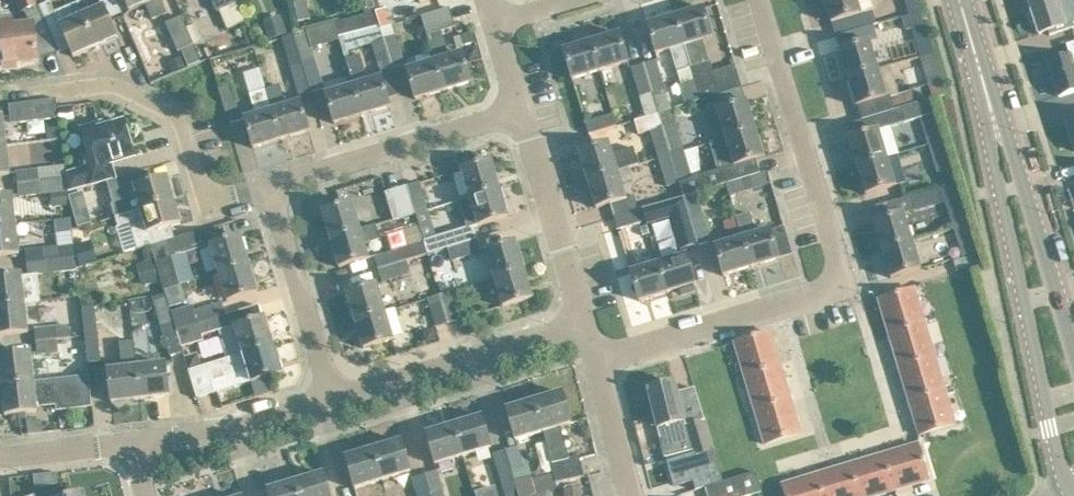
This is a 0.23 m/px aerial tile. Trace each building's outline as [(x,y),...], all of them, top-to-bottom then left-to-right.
[(22,12),(37,6),(34,0),(16,0),(22,12)] [(38,6),(50,34),(58,54),(70,49),(74,57),(96,47),(76,3),(55,12),(50,0),(38,6)] [(76,3),(96,47),(118,37),(105,7),(91,14),(85,0),(82,0),(76,3)] [(130,11),(146,5),(153,21),(168,14),(161,0),(126,0),(130,11)] [(218,11),(220,10),(237,3),(235,0),(213,0),(218,11)] [(298,22),(310,20),(305,0),(293,0),(298,22)] [(388,7),(382,9),(379,0),(362,0),(365,13),(374,11),(379,25),(379,28),(380,28),(396,23),(392,11),(390,12),(388,7)] [(877,23),(873,10),(874,10),(872,0),(825,0),(836,36),(837,35),(877,23)] [(1032,11),(1058,3),(1057,0),(1028,0),(1032,11)] [(1058,3),(1032,11),(1039,34),(1049,31),(1050,35),(1073,27),(1073,26),(1073,23),(1073,0),(1067,0),(1058,3)] [(422,17),(425,28),(428,36),(456,27),(450,8),(449,8),(449,9),(422,17)] [(696,79),(712,74),(702,41),(713,38),(703,8),(677,16),(696,79)] [(365,13),(335,22),(335,24),(339,36),(379,25),(374,11),(365,13)] [(909,15),(901,17),(905,30),(912,28),(913,28),(925,25),(921,11),(909,15)] [(287,35),(281,15),(263,21),(269,40),(287,35)] [(178,50),(180,49),(183,56),(169,62),(172,71),(199,60),(193,44),(194,44),(182,16),(166,23),(178,50)] [(682,84),(696,79),(677,16),(648,25),(657,55),(671,50),(682,84)] [(0,22),(0,37),(4,65),(39,60),(35,25),(13,28),(12,20),(0,22)] [(396,24),(396,23),(380,28),(384,40),(385,43),(393,68),(405,64),(393,24),(396,24)] [(912,28),(920,56),(933,52),(925,25),(913,28),(912,28)] [(306,30),(294,34),(311,92),(323,88),(306,30)] [(473,32),(462,35),(465,46),(476,43),(473,32)] [(629,63),(620,33),(592,42),(601,72),(629,63)] [(299,96),(311,92),(294,34),(281,37),(299,96)] [(384,40),(371,44),(380,71),(392,68),(393,68),(385,43),(384,40)] [(879,69),(878,68),(870,41),(840,50),(849,79),(879,69)] [(601,72),(592,42),(564,50),(573,80),(601,72)] [(1070,55),(1049,62),(1060,97),(1073,92),(1073,43),(1067,45),(1070,55)] [(471,47),(467,56),(469,62),(481,58),(477,46),(471,47)] [(933,52),(920,56),(932,97),(945,94),(933,52)] [(435,62),(444,91),(472,83),(463,53),(435,62)] [(355,85),(354,86),(362,116),(391,107),(382,77),(369,81),(360,54),(346,58),(355,85)] [(435,62),(407,70),(416,100),(444,91),(435,62)] [(645,66),(659,112),(671,109),(656,62),(645,66)] [(646,113),(639,115),(640,118),(659,112),(645,66),(633,70),(646,113)] [(736,67),(712,74),(696,79),(702,100),(714,97),(742,89),(736,67)] [(879,69),(849,79),(857,106),(858,106),(863,120),(884,114),(895,110),(891,96),(887,97),(879,69)] [(281,140),(310,132),(301,102),(287,106),(280,84),(266,88),(281,140)] [(354,86),(326,94),(335,124),(362,116),(354,86)] [(241,120),(231,87),(219,90),(230,124),(241,120)] [(281,140),(266,88),(250,93),(257,115),(245,119),(254,148),(281,140)] [(742,89),(714,97),(726,137),(726,139),(756,129),(747,102),(746,102),(742,89)] [(58,117),(57,108),(56,98),(9,105),(12,123),(58,117)] [(863,120),(853,123),(857,136),(867,134),(891,127),(906,122),(921,118),(929,145),(930,147),(942,143),(929,100),(917,104),(901,109),(895,110),(884,114),(863,120)] [(69,106),(57,108),(58,117),(59,124),(71,122),(69,106)] [(671,109),(659,112),(672,155),(684,152),(675,123),(675,124),(671,109)] [(651,131),(659,159),(672,155),(659,112),(640,118),(635,119),(639,134),(651,131)] [(586,121),(589,134),(618,125),(614,113),(586,121)] [(70,192),(107,181),(116,179),(111,163),(135,156),(125,122),(104,128),(103,124),(83,129),(92,160),(84,162),(86,170),(69,175),(70,192)] [(857,136),(849,139),(858,167),(887,158),(887,159),(899,155),(891,127),(867,134),(857,136)] [(764,157),(756,129),(726,139),(726,137),(711,141),(720,171),(693,180),(684,152),(672,155),(680,182),(685,197),(697,193),(727,184),(760,173),(756,160),(764,157)] [(27,136),(27,153),(43,153),(43,137),(27,136)] [(579,152),(588,181),(618,171),(618,170),(639,164),(634,147),(613,154),(610,143),(579,152)] [(950,169),(942,143),(930,147),(938,173),(950,169)] [(10,175),(7,146),(0,147),(0,176),(10,175)] [(680,182),(672,155),(659,159),(667,185),(680,182)] [(887,158),(858,167),(866,195),(887,188),(895,186),(887,159),(887,158)] [(462,170),(470,196),(470,197),(500,188),(492,161),(462,170)] [(64,167),(37,170),(17,173),(18,185),(66,179),(64,167)] [(144,171),(116,179),(107,181),(113,202),(112,202),(116,217),(174,200),(167,177),(148,183),(144,171)] [(618,171),(588,181),(596,208),(627,199),(618,171)] [(730,198),(771,185),(767,172),(726,185),(730,198)] [(20,197),(51,193),(67,191),(66,179),(18,185),(20,197)] [(428,210),(419,183),(407,186),(415,214),(428,210)] [(942,187),(940,188),(944,202),(947,201),(956,229),(967,225),(954,183),(942,187)] [(415,214),(407,186),(386,193),(394,220),(404,217),(415,214)] [(470,197),(470,196),(459,200),(467,228),(443,235),(443,236),(424,241),(428,254),(448,248),(476,240),(472,227),(509,217),(504,203),(508,202),(505,190),(501,191),(500,188),(470,197)] [(67,191),(51,193),(53,206),(69,204),(67,191)] [(697,193),(685,197),(699,246),(712,242),(703,214),(697,193)] [(16,224),(13,196),(0,197),(0,226),(16,224)] [(880,221),(874,223),(883,251),(913,241),(904,214),(916,210),(912,196),(897,200),(876,207),(880,221)] [(685,197),(642,209),(646,221),(647,224),(670,217),(681,252),(699,246),(685,197)] [(181,224),(174,200),(116,217),(118,225),(131,222),(139,250),(151,246),(165,242),(161,229),(181,224)] [(323,212),(331,239),(362,230),(353,203),(323,212)] [(88,209),(74,213),(78,228),(93,224),(88,209)] [(642,209),(635,211),(614,218),(618,229),(646,221),(642,209)] [(780,259),(771,230),(757,234),(751,212),(737,216),(744,238),(752,268),(780,259)] [(0,226),(0,256),(20,254),(16,224),(0,226)] [(369,259),(365,244),(381,240),(377,226),(362,230),(331,239),(340,268),(369,259)] [(647,226),(641,228),(643,236),(649,234),(647,226)] [(201,231),(165,242),(151,246),(164,290),(180,286),(195,281),(186,253),(205,247),(201,231)] [(211,245),(220,273),(249,265),(241,236),(211,245)] [(715,247),(724,276),(752,268),(744,238),(715,247)] [(476,240),(448,248),(452,261),(480,252),(476,240)] [(92,241),(75,246),(75,253),(79,267),(98,261),(92,241)] [(407,261),(407,260),(428,254),(424,241),(403,247),(404,249),(375,257),(379,269),(407,261)] [(921,269),(913,241),(883,251),(891,278),(921,269)] [(486,251),(495,279),(524,269),(516,242),(486,251)] [(75,246),(74,245),(25,251),(27,262),(76,257),(75,253),(75,246)] [(687,255),(659,263),(668,293),(680,289),(682,295),(695,291),(693,286),(696,285),(687,255)] [(25,304),(25,302),(41,301),(38,274),(77,270),(76,257),(27,262),(28,274),(0,277),(0,307),(25,304)] [(153,261),(137,265),(143,287),(159,283),(153,261)] [(407,261),(379,269),(383,282),(411,274),(407,261)] [(659,263),(631,272),(640,302),(668,293),(659,263)] [(258,292),(249,265),(220,273),(228,301),(258,292)] [(524,269),(495,279),(503,307),(533,298),(524,269)] [(347,293),(355,320),(385,311),(377,284),(347,293)] [(164,290),(165,293),(177,331),(226,315),(223,303),(195,311),(193,305),(186,307),(186,306),(171,311),(169,306),(185,301),(180,286),(164,290)] [(915,289),(879,300),(889,334),(925,323),(915,289)] [(65,292),(65,306),(90,305),(89,290),(65,292)] [(461,320),(454,299),(452,291),(440,295),(449,323),(461,320)] [(153,296),(165,334),(177,331),(165,293),(153,296)] [(449,323),(440,295),(428,299),(436,327),(449,323)] [(0,307),(0,336),(29,332),(25,304),(0,307)] [(94,305),(81,307),(88,366),(101,365),(94,305)] [(182,348),(203,341),(202,337),(219,332),(228,359),(228,360),(274,346),(265,317),(263,318),(259,305),(226,315),(177,331),(182,348)] [(355,320),(364,349),(394,340),(385,311),(355,320)] [(935,320),(925,323),(928,331),(937,328),(935,320)] [(925,323),(889,334),(899,367),(935,356),(928,331),(925,323)] [(36,342),(57,340),(70,338),(69,326),(35,330),(36,342)] [(434,329),(422,332),(425,345),(437,341),(434,329)] [(182,348),(177,331),(165,334),(171,356),(183,353),(182,348)] [(771,332),(735,343),(745,377),(781,366),(771,332)] [(57,340),(36,342),(38,355),(59,352),(57,340)] [(141,400),(137,367),(138,367),(135,341),(120,342),(123,369),(108,370),(112,403),(141,400)] [(282,373),(274,346),(228,360),(228,359),(219,361),(219,362),(202,367),(189,371),(197,399),(214,394),(210,382),(224,378),(249,371),(252,381),(252,382),(267,378),(282,373)] [(198,352),(185,356),(189,371),(202,367),(198,352)] [(0,357),(0,368),(2,386),(34,382),(31,354),(0,357)] [(943,354),(935,356),(937,363),(945,361),(943,354)] [(935,356),(899,367),(910,401),(945,390),(937,363),(935,356)] [(170,396),(168,374),(166,363),(138,367),(137,367),(141,400),(170,396)] [(781,366),(745,377),(755,410),(791,400),(781,366)] [(44,403),(47,406),(58,405),(59,409),(92,405),(89,376),(34,382),(2,386),(5,415),(38,411),(36,397),(43,396),(44,403)] [(267,378),(252,382),(253,387),(255,393),(257,399),(272,394),(270,389),(269,383),(267,378)] [(704,421),(695,388),(677,393),(674,383),(649,390),(647,391),(648,394),(649,393),(666,458),(693,451),(694,455),(712,450),(704,421)] [(910,401),(920,435),(956,424),(947,395),(945,390),(910,401)] [(572,424),(563,392),(534,401),(544,432),(552,463),(557,483),(584,477),(580,457),(569,459),(566,448),(563,449),(557,428),(572,424)] [(755,410),(765,445),(802,434),(791,400),(755,410)] [(507,409),(516,440),(544,432),(534,401),(507,409)] [(482,417),(455,425),(463,456),(492,448),(482,417)] [(33,419),(26,419),(28,435),(42,433),(41,424),(33,419)] [(455,425),(426,433),(436,465),(463,456),(455,425)] [(373,449),(384,480),(411,472),(402,441),(373,449)] [(896,490),(929,480),(918,444),(885,454),(896,490)] [(506,451),(512,470),(524,467),(519,447),(506,451)] [(346,457),(352,478),(356,489),(384,480),(373,449),(346,457)] [(704,488),(707,488),(721,484),(712,450),(694,455),(668,462),(675,486),(701,479),(704,488)] [(512,470),(506,451),(494,454),(499,474),(506,494),(506,495),(519,495),(512,470)] [(885,454),(851,464),(860,495),(876,495),(896,490),(885,454)] [(824,495),(860,495),(851,464),(817,474),(824,495)] [(425,474),(432,495),(443,491),(437,471),(425,474)] [(58,485),(57,473),(35,476),(36,487),(58,485)] [(296,482),(300,495),(331,495),(330,494),(324,473),(296,482)] [(413,478),(419,495),(432,495),(425,474),(413,478)] [(762,493),(756,474),(721,484),(707,488),(709,495),(750,495),(762,493)] [(817,474),(783,485),(786,495),(824,495),(817,474)] [(296,482),(268,490),(270,495),(300,495),(296,482)]
